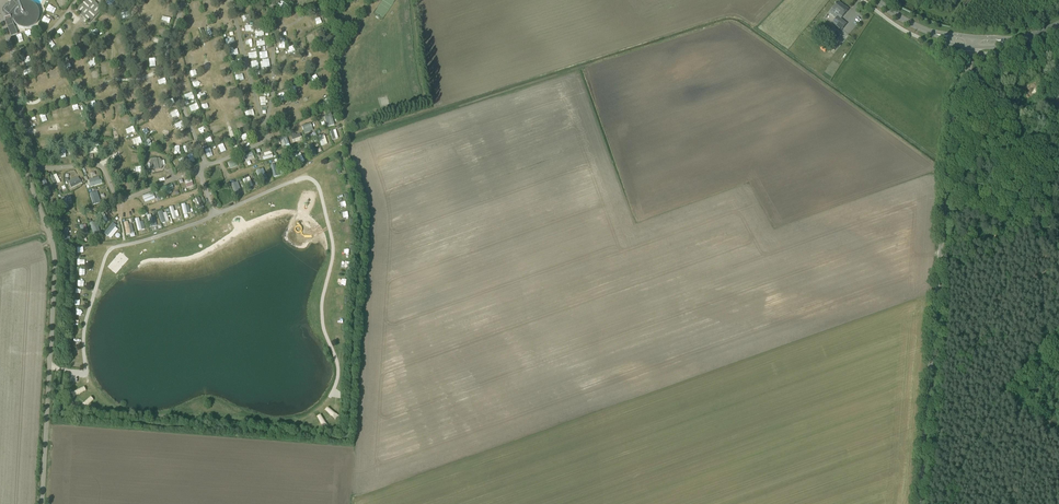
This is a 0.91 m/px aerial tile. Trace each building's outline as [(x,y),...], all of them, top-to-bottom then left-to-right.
[(11,37),(17,35),(12,20),(13,20),(15,24),(17,26),(21,28),(26,29),(30,28),(34,26),(37,23),(39,19),(39,16),(39,13),(38,9),(36,6),(34,4),(31,3),(28,2),(26,2),(23,2),(21,3),(20,1),(21,0),(13,0),(9,4),(10,5),(8,7),(7,7),(4,10),(9,15),(9,17),(4,19),(11,37)] [(76,10),(78,12),(80,14),(85,19),(87,21),(89,23),(91,21),(93,19),(94,18),(100,11),(102,9),(100,7),(93,1),(92,0),(85,0),(84,1),(77,8),(76,10)] [(305,5),(302,0),(297,0),(295,1),(300,9),(305,5)] [(47,4),(50,10),(56,7),(53,1),(47,4)] [(283,10),(287,7),(282,1),(278,4),(283,10)] [(838,15),(838,16),(832,23),(841,31),(847,24),(841,20),(849,10),(845,7),(844,7),(838,2),(832,10),(838,15)] [(45,16),(42,21),(50,24),(52,20),(45,16)] [(207,37),(213,35),(210,28),(205,30),(207,37)] [(840,34),(834,29),(826,37),(832,43),(840,34)] [(58,30),(55,34),(61,40),(65,36),(58,30)] [(16,35),(19,44),(25,42),(22,33),(16,35)] [(294,43),(297,48),(303,46),(300,40),(294,43)] [(63,45),(68,51),(71,48),(66,42),(63,45)] [(229,56),(238,54),(236,48),(228,51),(229,56)] [(252,70),(259,69),(257,60),(250,62),(252,70)] [(69,62),(62,65),(64,70),(72,67),(69,62)] [(227,62),(219,65),(221,71),(229,68),(227,62)] [(236,82),(244,79),(242,74),(234,76),(236,82)] [(164,77),(156,81),(159,87),(167,83),(164,77)] [(182,91),(189,89),(188,81),(180,82),(182,91)] [(186,101),(194,98),(191,92),(184,95),(186,101)] [(74,113),(81,111),(79,103),(71,106),(74,113)] [(196,103),(191,105),(193,112),(199,109),(196,103)] [(69,108),(66,109),(66,107),(60,109),(62,117),(70,114),(69,108)] [(234,117),(242,115),(240,109),(232,111),(234,117)] [(246,117),(254,115),(252,109),(244,112),(246,117)] [(170,115),(172,121),(181,118),(179,111),(170,115)] [(327,127),(334,125),(331,115),(324,117),(327,127)] [(304,133),(313,129),(310,123),(301,128),(304,133)] [(138,129),(140,134),(150,129),(147,125),(138,129)] [(206,126),(200,128),(202,135),(208,133),(206,126)] [(335,129),(329,131),(332,140),(338,138),(335,129)] [(186,130),(179,134),(182,141),(190,137),(186,130)] [(318,136),(320,146),(327,144),(324,134),(318,136)] [(133,147),(140,144),(137,136),(130,139),(133,147)] [(282,147),(289,145),(287,136),(280,138),(282,147)] [(88,153),(97,153),(97,142),(88,143),(88,153)] [(305,147),(309,157),(316,154),(312,144),(305,147)] [(179,146),(173,147),(175,155),(182,154),(179,146)] [(207,158),(212,156),(209,148),(204,150),(207,158)] [(252,152),(242,156),(245,162),(254,158),(252,152)] [(298,164),(303,162),(299,153),(294,156),(298,164)] [(181,157),(174,159),(176,165),(183,163),(181,157)] [(163,165),(162,161),(161,160),(160,160),(160,159),(159,158),(158,158),(152,160),(151,160),(151,161),(150,161),(150,162),(151,162),(150,162),(150,163),(149,164),(150,168),(151,168),(151,169),(152,169),(152,170),(153,170),(154,170),(161,169),(162,168),(162,167),(163,167),(162,166),(163,165)] [(326,164),(328,169),(336,166),(334,160),(326,164)] [(208,174),(220,170),(219,166),(207,170),(208,174)] [(260,183),(269,179),(264,167),(255,171),(260,183)] [(54,185),(60,183),(56,174),(50,177),(54,185)] [(70,188),(80,183),(78,177),(67,181),(70,188)] [(86,180),(89,188),(102,183),(101,179),(99,180),(98,177),(86,180)] [(242,179),(247,191),(253,189),(248,177),(242,179)] [(186,188),(193,184),(190,178),(183,182),(186,188)] [(51,194),(50,190),(53,189),(50,181),(47,182),(46,180),(41,182),(46,196),(51,194)] [(230,183),(234,194),(241,192),(237,181),(230,183)] [(336,191),(344,188),(342,182),(334,185),(336,191)] [(161,196),(171,192),(170,189),(173,188),(172,184),(158,189),(161,196)] [(215,189),(218,202),(224,201),(220,188),(215,189)] [(143,202),(154,200),(153,193),(142,195),(143,202)] [(193,199),(196,209),(203,207),(199,197),(193,199)] [(190,212),(187,203),(180,205),(182,214),(190,212)] [(157,212),(160,223),(168,221),(165,210),(157,212)] [(101,224),(107,221),(102,212),(96,215),(101,224)] [(150,214),(146,215),(148,227),(156,226),(155,217),(151,218),(150,214)] [(144,229),(142,221),(139,222),(138,218),(134,219),(137,231),(144,229)] [(126,235),(134,233),(131,223),(128,224),(127,221),(123,222),(126,235)] [(103,233),(109,239),(118,230),(115,227),(116,226),(112,223),(103,233)] [(86,224),(79,226),(81,235),(88,233),(86,224)]
